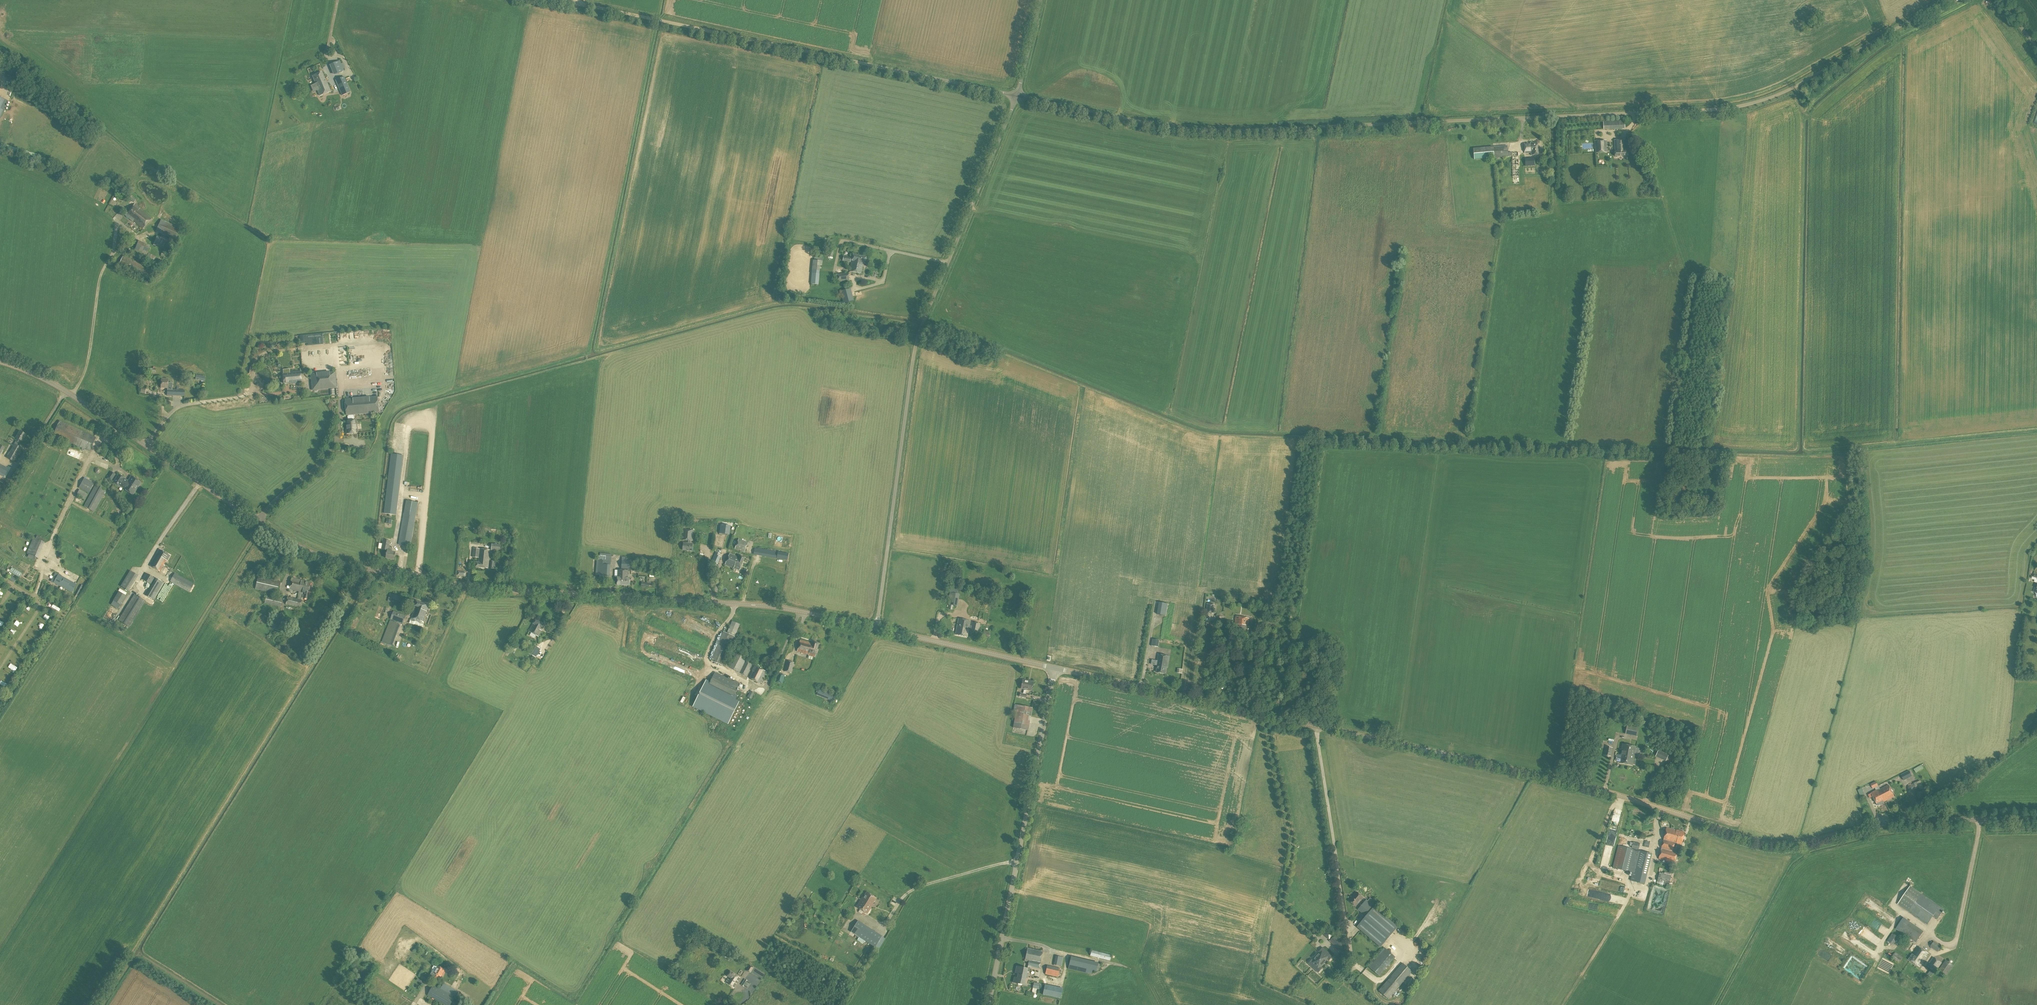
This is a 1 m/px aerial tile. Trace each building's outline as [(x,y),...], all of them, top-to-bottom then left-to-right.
[(335,74),(344,70),(339,60),(330,64),(335,74)] [(324,79),(322,73),(312,76),(315,83),(311,85),(313,89),(317,88),(320,95),(330,91),(325,79),(324,79)] [(338,88),(347,84),(344,76),(335,80),(338,88)] [(1595,153),(1607,153),(1607,140),(1594,141),(1595,153)] [(1625,150),(1624,140),(1613,141),(1614,151),(1614,157),(1627,156),(1626,150),(1625,150)] [(1537,155),(1537,142),(1529,142),(1529,143),(1523,144),(1524,154),(1530,153),(1530,155),(1537,155)] [(1508,153),(1507,146),(1473,149),(1474,160),(1512,157),(1512,152),(1508,153)] [(1525,166),(1535,166),(1534,158),(1525,158),(1525,166)] [(143,229),(151,219),(139,209),(140,209),(135,204),(125,215),(132,222),(133,220),(143,229)] [(174,239),(179,228),(161,220),(156,231),(174,239)] [(167,251),(171,242),(157,236),(153,245),(167,251)] [(152,264),(156,257),(146,253),(150,246),(139,241),(132,255),(152,264)] [(853,255),(851,267),(853,268),(854,266),(856,266),(857,264),(863,265),(863,263),(865,263),(866,257),(853,255)] [(814,256),(814,260),(821,261),(820,265),(822,265),(823,257),(814,256)] [(820,265),(821,261),(813,260),(811,273),(812,273),(811,284),(818,285),(820,265)] [(853,268),(851,267),(850,271),(861,273),(863,265),(857,264),(856,266),(854,266),(853,268)] [(837,282),(849,281),(848,272),(836,274),(837,282)] [(843,303),(854,300),(850,289),(840,291),(843,303)] [(291,384),(301,383),(300,371),(289,372),(290,373),(283,374),(283,384),(290,383),(291,384)] [(312,390),(336,388),(335,372),(311,374),(312,390)] [(184,396),(184,390),(179,390),(172,389),(173,383),(168,383),(168,379),(161,379),(161,388),(167,388),(167,395),(184,396)] [(353,416),(353,415),(379,412),(378,397),(345,400),(346,415),(348,415),(348,416),(348,420),(349,420),(349,421),(345,421),(346,434),(358,433),(357,420),(354,420),(354,419),(354,416),(353,416)] [(89,452),(96,437),(59,421),(53,435),(82,448),(81,449),(84,450),(85,450),(89,452)] [(22,441),(25,435),(20,431),(16,438),(17,439),(12,448),(6,457),(14,462),(21,448),(19,447),(20,444),(19,443),(20,440),(22,441)] [(78,459),(81,452),(69,447),(66,455),(78,459)] [(396,515),(403,455),(391,454),(384,514),(396,515)] [(111,481),(115,474),(111,471),(106,479),(111,481)] [(128,482),(123,478),(119,475),(113,483),(118,486),(119,485),(124,488),(123,489),(132,495),(140,483),(131,477),(128,482)] [(89,493),(94,483),(84,477),(78,488),(89,493)] [(94,512),(106,490),(95,484),(84,506),(94,512)] [(84,499),(87,494),(79,489),(76,495),(84,499)] [(410,547),(418,502),(406,500),(398,545),(410,547)] [(729,535),(731,526),(721,524),(719,535),(721,535),(722,534),(729,535)] [(693,541),(694,529),(683,529),(682,540),(688,540),(688,543),(683,543),(683,550),(692,551),(693,544),(690,543),(690,541),(693,541)] [(45,539),(37,535),(35,539),(33,538),(33,539),(32,538),(31,539),(32,540),(27,551),(26,552),(27,552),(27,553),(38,558),(45,543),(44,542),(45,539)] [(748,543),(739,539),(735,549),(740,551),(738,557),(740,558),(740,555),(742,552),(744,553),(748,543)] [(394,560),(396,552),(392,552),(392,551),(391,551),(392,547),(389,547),(390,541),(383,540),(382,541),(384,541),(382,549),(388,550),(386,558),(394,560)] [(500,551),(501,545),(492,544),(491,550),(496,551),(496,553),(500,554),(500,551)] [(488,568),(490,550),(473,548),(473,557),(479,558),(479,561),(476,561),(475,567),(488,568)] [(773,552),(753,548),(752,554),(787,560),(788,554),(773,551),(773,552)] [(167,560),(170,555),(159,549),(154,558),(152,562),(150,566),(160,571),(166,560),(167,560)] [(717,564),(720,557),(719,556),(720,554),(716,552),(712,561),(717,564)] [(609,576),(611,555),(603,554),(603,556),(600,555),(599,560),(597,560),(596,575),(609,576)] [(740,558),(738,557),(729,554),(725,565),(740,570),(745,557),(740,555),(740,558)] [(632,569),(632,561),(622,560),(621,568),(632,569)] [(128,591),(138,575),(130,571),(120,586),(128,591)] [(150,584),(154,578),(145,572),(141,579),(150,584)] [(189,592),(194,584),(174,573),(170,581),(189,592)] [(72,592),(76,584),(58,575),(54,583),(72,592)] [(278,594),(281,581),(258,576),(255,589),(278,594)] [(154,600),(164,583),(156,578),(146,595),(154,600)] [(298,597),(302,598),(307,599),(311,582),(292,578),(289,589),(299,591),(298,597)] [(121,605),(126,596),(118,591),(113,600),(121,605)] [(400,601),(402,597),(390,593),(388,601),(390,602),(391,598),(400,601)] [(129,627),(145,601),(134,594),(118,620),(129,627)] [(280,607),(282,599),(266,595),(264,603),(280,607)] [(1186,607),(1187,598),(1167,596),(1166,603),(1159,602),(1157,615),(1165,616),(1165,617),(1171,618),(1173,605),(1186,607)] [(300,607),(302,598),(298,597),(297,599),(288,597),(286,604),(300,607)] [(429,605),(416,601),(415,606),(416,606),(412,618),(423,621),(427,611),(429,605)] [(1214,614),(1215,604),(1206,604),(1206,613),(1214,614)] [(403,624),(406,615),(393,611),(390,619),(403,624)] [(282,632),(287,617),(279,615),(280,614),(275,612),(270,628),(282,632)] [(1248,619),(1235,617),(1234,625),(1235,625),(1234,632),(1246,633),(1248,619)] [(970,627),(969,627),(970,622),(958,619),(954,635),(967,638),(968,632),(977,634),(979,624),(971,622),(970,627)] [(542,629),(544,625),(535,620),(533,624),(529,632),(538,637),(542,629)] [(727,633),(734,636),(739,624),(732,621),(727,633)] [(393,641),(399,625),(392,622),(386,639),(393,641)] [(735,637),(734,636),(727,633),(723,631),(711,661),(723,666),(723,665),(728,667),(727,668),(745,677),(751,665),(745,662),(747,658),(735,652),(731,661),(726,659),(735,637)] [(812,644),(800,640),(796,652),(808,655),(808,656),(814,657),(818,644),(812,642),(812,644)] [(537,658),(538,656),(537,655),(540,649),(534,645),(529,654),(537,658)] [(1167,668),(1169,657),(1158,655),(1157,660),(1152,660),(1151,665),(1157,666),(1155,673),(1165,675),(1166,667),(1167,668)] [(791,673),(794,663),(787,661),(784,671),(791,673)] [(763,678),(766,672),(754,666),(751,671),(752,672),(748,679),(759,684),(762,677),(763,678)] [(733,682),(714,673),(710,682),(707,687),(730,700),(732,698),(739,684),(734,681),(733,682)] [(739,701),(732,698),(730,700),(707,687),(710,682),(706,680),(693,706),(728,724),(739,701)] [(1031,691),(1032,684),(1027,682),(1022,681),(1020,689),(1024,690),(1023,694),(1019,694),(1019,696),(1025,697),(1026,695),(1025,695),(1026,690),(1031,691)] [(836,696),(819,689),(818,691),(817,691),(816,692),(817,693),(817,695),(833,702),(836,696)] [(1028,730),(1032,708),(1015,704),(1013,711),(1016,712),(1012,731),(1015,731),(1015,728),(1028,730)] [(1639,728),(1627,725),(1625,734),(1637,737),(1639,728)] [(1596,739),(1595,746),(1602,748),(1603,740),(1596,739)] [(1625,764),(1629,745),(1622,744),(1619,763),(1625,764)] [(1629,745),(1625,764),(1632,765),(1635,747),(1629,745)] [(1611,756),(1613,748),(1606,746),(1604,755),(1611,756)] [(1666,761),(1668,755),(1658,751),(1655,757),(1666,761)] [(1916,773),(1923,768),(1921,765),(1914,769),(1916,773)] [(1904,781),(1912,776),(1909,770),(1901,775),(1904,781)] [(1924,788),(1920,780),(1917,782),(1907,786),(1910,791),(1919,787),(1920,790),(1924,788)] [(1880,789),(1876,781),(1870,784),(1873,789),(1875,788),(1876,790),(1871,792),(1877,806),(1884,803),(1883,802),(1885,801),(1881,794),(1882,793),(1880,789)] [(1881,794),(1885,801),(1894,796),(1888,785),(1880,789),(1882,793),(1881,794)] [(1617,839),(1621,825),(1615,823),(1610,837),(1617,839)] [(1662,843),(1673,846),(1674,843),(1681,844),(1684,832),(1666,828),(1662,843)] [(1602,868),(1609,870),(1615,843),(1608,841),(1602,868)] [(1672,851),(1673,846),(1662,843),(1658,859),(1674,863),(1677,852),(1672,851)] [(1633,860),(1635,860),(1630,881),(1645,884),(1652,854),(1618,845),(1613,868),(1630,872),(1633,860)] [(1669,886),(1671,876),(1659,873),(1657,883),(1669,886)] [(1937,919),(1943,910),(1909,887),(1897,904),(1927,925),(1932,917),(1933,916),(1937,919)] [(860,900),(856,908),(866,914),(871,907),(870,907),(870,906),(876,898),(866,892),(863,898),(862,897),(860,900)] [(1355,906),(1362,898),(1356,892),(1353,896),(1354,896),(1352,898),(1351,898),(1348,901),(1355,906)] [(1356,927),(1380,947),(1388,938),(1398,927),(1373,907),(1365,900),(1357,910),(1365,917),(1356,927)] [(1916,943),(1924,931),(1904,917),(1896,929),(1916,943)] [(857,936),(858,936),(865,925),(858,920),(851,932),(857,936)] [(872,929),(864,941),(865,941),(875,947),(882,936),(872,929)] [(1893,945),(1899,937),(1892,933),(1887,941),(1893,945)] [(1339,950),(1344,944),(1334,936),(1329,941),(1339,950)] [(1905,951),(1909,946),(1903,941),(1899,946),(1905,951)] [(1937,952),(1941,947),(1933,942),(1930,947),(1937,952)] [(1925,957),(1927,954),(1918,947),(1913,954),(1912,953),(1911,954),(1908,960),(1919,967),(1922,964),(1924,962),(1923,962),(1926,957),(1925,957)] [(1328,961),(1332,957),(1322,948),(1318,952),(1320,953),(1313,961),(1311,960),(1308,964),(1318,973),(1321,969),(1319,967),(1326,959),(1328,961)] [(1379,976),(1395,957),(1384,948),(1368,966),(1369,967),(1379,976)] [(1025,978),(1028,978),(1029,972),(1030,972),(1030,967),(1039,969),(1042,952),(1027,949),(1024,961),(1028,962),(1027,969),(1016,966),(1014,973),(1021,974),(1020,976),(1021,977),(1025,978)] [(1110,961),(1111,955),(1091,950),(1090,956),(1110,961)] [(1899,963),(1903,957),(1895,952),(1891,958),(1899,963)] [(1062,966),(1064,957),(1055,956),(1053,964),(1062,966)] [(1096,971),(1099,970),(1101,964),(1098,963),(1071,956),(1068,969),(1087,973),(1087,974),(1091,974),(1092,970),(1096,971)] [(1935,972),(1942,963),(1934,957),(1927,966),(1935,972)] [(1945,977),(1954,965),(1946,960),(1938,971),(1945,977)] [(1389,999),(1412,971),(1402,963),(1379,991),(1389,999)] [(1058,977),(1060,968),(1047,965),(1045,974),(1058,977)] [(441,978),(445,971),(438,967),(434,973),(434,974),(435,974),(434,977),(434,978),(436,979),(438,976),(441,978)] [(733,988),(740,979),(730,972),(726,976),(728,978),(725,983),(733,988)] [(1025,978),(1021,977),(1020,976),(1021,974),(1014,973),(1015,973),(1014,977),(1013,977),(1012,983),(1023,985),(1025,978)] [(1061,999),(1063,988),(1045,984),(1042,995),(1061,999)] [(455,997),(433,985),(427,995),(444,1004),(450,1004),(455,997)]
